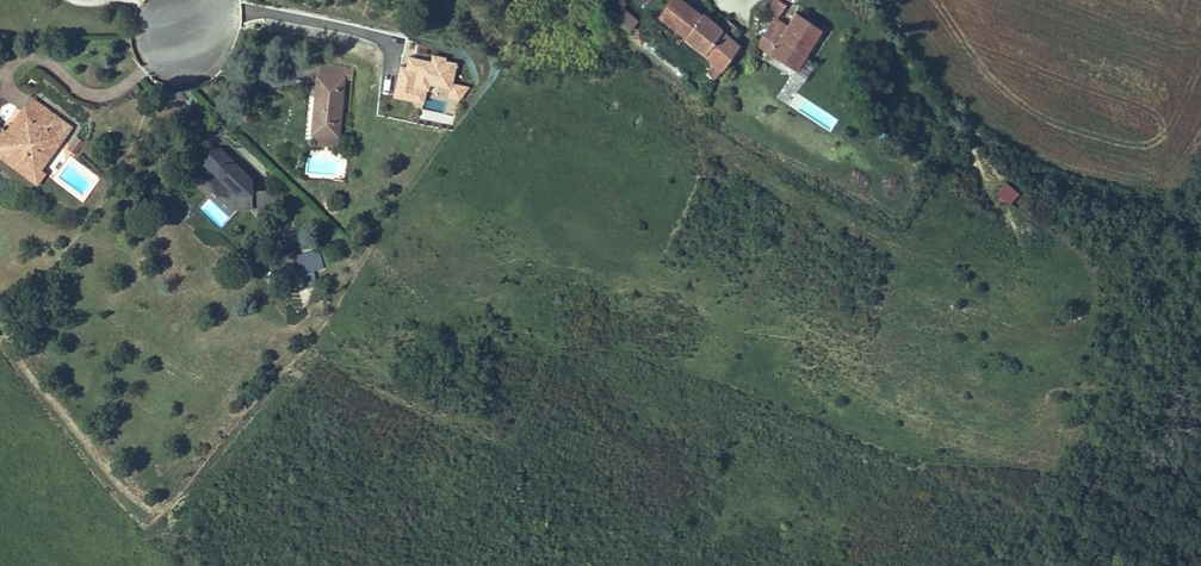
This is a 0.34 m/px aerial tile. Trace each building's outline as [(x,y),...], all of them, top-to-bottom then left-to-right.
[(684,57),(696,43),(652,5),(639,20),(684,57)] [(628,35),(639,23),(622,7),(611,18),(628,35)] [(793,89),(814,65),(793,46),(787,51),(781,50),(787,44),(778,34),(759,56),(793,89)] [(709,55),(696,43),(684,57),(677,65),(681,68),(691,77),(709,55)] [(395,100),(425,105),(427,90),(465,96),(466,86),(454,84),(458,62),(403,53),(395,100)] [(685,83),(691,77),(681,68),(675,74),(685,83)] [(299,78),(295,137),(324,140),(327,82),(299,78)] [(24,190),(30,182),(27,179),(58,138),(18,107),(0,128),(0,173),(24,190)] [(224,146),(217,148),(245,175),(245,164),(224,146)] [(65,148),(57,159),(65,166),(74,157),(65,148)] [(221,199),(218,212),(235,208),(234,179),(203,148),(184,148),(185,180),(187,182),(194,175),(201,181),(201,196),(203,197),(208,195),(214,193),(221,199)] [(194,175),(187,182),(201,196),(201,181),(194,175)] [(998,193),(1009,204),(1018,194),(1007,184),(998,193)] [(203,197),(218,212),(221,199),(214,193),(208,195),(203,197)] [(302,244),(278,251),(285,271),(307,263),(302,244)]
